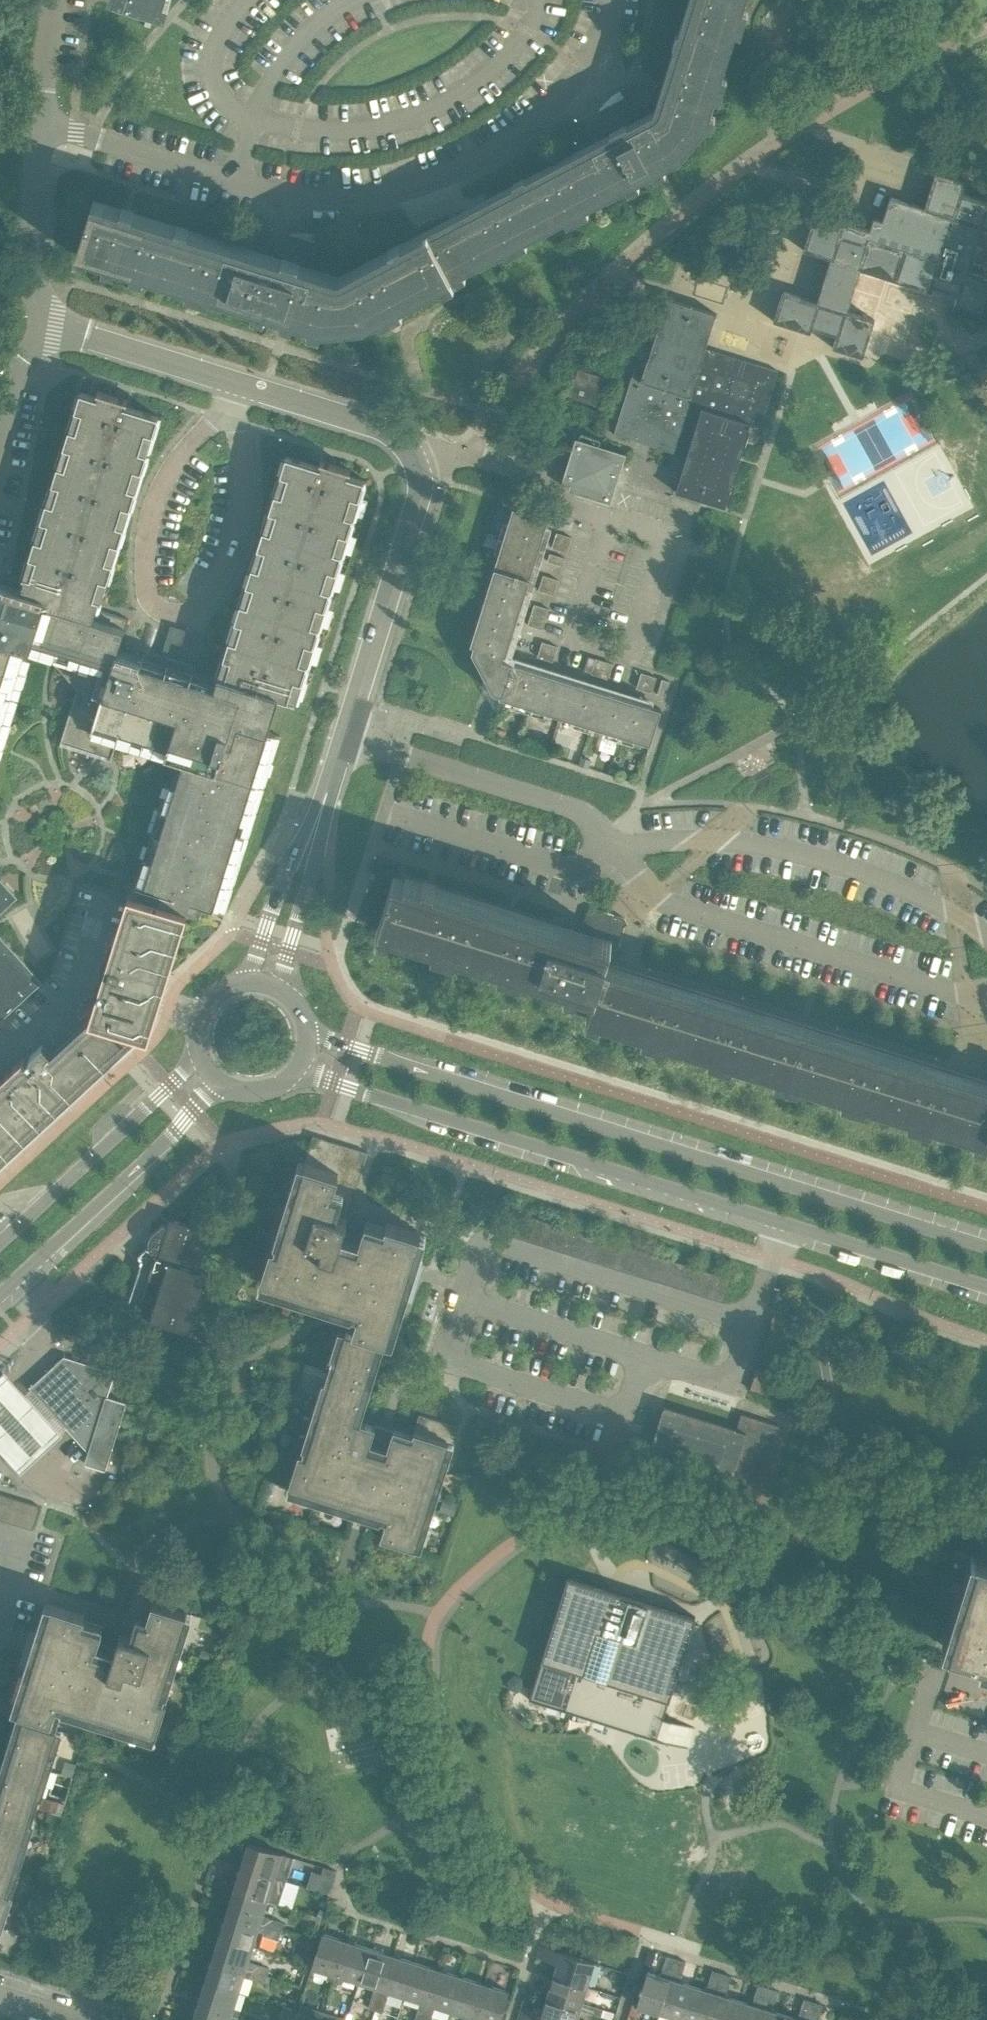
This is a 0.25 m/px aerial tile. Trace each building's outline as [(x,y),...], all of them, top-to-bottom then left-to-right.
[(160,9),(163,0),(133,0),(160,9)] [(652,170),(677,157),(704,125),(734,29),(743,0),(694,0),(659,112),(656,116),(641,124),(641,111),(649,103),(650,101),(651,99),(651,96),(651,94),(650,91),(649,90),(647,88),(646,87),(644,86),(642,86),(638,85),(633,85),(629,86),(625,87),(620,89),(624,96),(599,110),(599,109),(597,111),(596,114),(595,116),(595,119),(594,121),(594,125),(595,128),(598,130),(601,131),(604,131),(609,130),(614,138),(481,208),(479,203),(463,211),(466,216),(435,232),(456,273),(652,170)] [(981,227),(986,229),(986,199),(986,201),(962,193),(966,181),(935,171),(935,173),(937,173),(926,207),(890,196),(882,220),(873,217),(873,219),(869,230),(867,237),(905,249),(896,279),(930,290),(929,291),(931,292),(933,287),(957,294),(954,307),(958,308),(983,316),(984,315),(982,314),(986,299),(986,273),(984,272),(983,274),(962,268),(970,242),(975,243),(981,227)] [(363,322),(456,273),(435,232),(341,281),(337,282),(310,273),(319,264),(322,265),(326,265),(329,264),(332,263),(336,262),(337,259),(339,257),(339,254),(339,251),(338,248),(336,245),(333,241),(330,238),(326,236),(322,234),(320,234),(318,242),(291,234),(291,233),(287,234),(283,235),(280,238),(277,240),(275,243),(275,245),(275,248),(276,249),(277,251),(279,252),(284,255),(281,264),(92,205),(78,250),(284,314),(322,326),(363,322)] [(896,279),(905,249),(867,237),(869,230),(814,213),(814,215),(815,215),(805,249),(803,248),(803,250),(831,259),(817,302),(782,291),(773,321),(774,321),(775,320),(792,326),(809,331),(809,332),(810,332),(812,327),(836,335),(832,347),(862,357),(862,355),(861,355),(864,346),(872,320),(874,321),(874,319),(867,317),(868,315),(863,314),(862,316),(846,311),(859,267),(889,277),(896,279)] [(703,405),(718,360),(703,355),(715,316),(716,316),(717,314),(666,299),(665,300),(666,300),(654,340),(637,334),(631,354),(639,356),(637,363),(635,363),(613,434),(637,441),(637,439),(654,444),(653,446),(687,457),(688,457),(690,450),(674,445),(688,400),(703,405)] [(756,442),(778,370),(755,364),(753,370),(718,360),(703,405),(688,400),(674,445),(690,450),(688,457),(687,457),(677,490),(676,489),(675,491),(725,507),(726,505),(744,446),(745,446),(747,439),(756,442)] [(578,369),(569,397),(596,405),(605,377),(578,369)] [(12,694),(18,673),(26,649),(30,650),(32,645),(54,653),(53,658),(52,659),(51,662),(77,689),(76,694),(60,740),(59,745),(60,746),(62,742),(110,757),(109,761),(111,761),(116,743),(118,737),(166,752),(165,757),(166,757),(170,759),(172,759),(179,761),(141,883),(135,882),(132,894),(167,905),(166,906),(188,912),(200,915),(203,905),(217,909),(272,733),(268,731),(279,696),(295,702),(298,694),(364,480),(348,475),(349,471),(350,471),(351,469),(320,460),(320,461),(321,462),(320,466),(315,464),(286,455),(217,676),(215,683),(192,675),(195,668),(187,663),(178,659),(180,655),(163,650),(162,654),(147,652),(144,652),(143,652),(142,655),(141,659),(118,652),(119,648),(128,619),(97,609),(99,601),(101,601),(159,416),(130,407),(125,405),(126,401),(127,402),(128,400),(97,390),(97,392),(98,392),(97,396),(80,391),(73,416),(23,577),(25,577),(21,590),(1,584),(0,585),(0,730),(12,694)] [(569,485),(567,490),(610,503),(626,453),(575,438),(562,482),(569,485)] [(506,654),(546,527),(548,518),(513,507),(471,643),(474,644),(472,651),(487,680),(484,681),(491,694),(499,697),(649,744),(661,709),(501,659),(503,654),(506,654)] [(561,542),(564,535),(556,532),(554,540),(561,542)] [(569,545),(571,537),(564,535),(561,542),(569,545)] [(559,550),(561,542),(554,540),(552,547),(559,550)] [(567,552),(569,545),(561,542),(559,550),(567,552)] [(555,563),(557,555),(550,553),(547,561),(555,563)] [(562,566),(565,558),(557,555),(555,563),(562,566)] [(556,587),(558,580),(550,577),(543,575),(541,582),(538,590),(546,592),(553,595),(556,587)] [(528,625),(535,627),(543,629),(546,619),(549,609),(541,606),(534,604),(531,614),(528,625)] [(547,651),(550,644),(542,641),(540,649),(547,651)] [(555,654),(557,646),(550,644),(547,651),(555,654)] [(545,659),(547,651),(540,649),(537,656),(545,659)] [(553,661),(555,654),(547,651),(545,659),(553,661)] [(594,666),(596,658),(588,656),(586,663),(594,666)] [(610,671),(612,663),(596,658),(594,666),(610,671)] [(591,673),(594,666),(586,663),(584,671),(591,673)] [(608,678),(610,671),(594,666),(591,673),(608,678)] [(646,682),(649,675),(641,672),(639,680),(646,682)] [(654,685),(656,677),(649,675),(646,682),(654,685)] [(667,689),(670,681),(662,679),(660,686),(667,689)] [(644,690),(646,682),(639,680),(637,687),(644,690)] [(652,692),(654,685),(646,682),(644,690),(652,692)] [(665,696),(667,689),(660,686),(657,694),(665,696)] [(18,897),(0,878),(0,913),(18,897)] [(615,964),(621,947),(618,943),(624,926),(627,924),(624,917),(616,915),(615,919),(605,915),(601,910),(593,908),(587,911),(584,922),(591,925),(589,933),(593,934),(591,941),(393,879),(379,923),(595,991),(588,1012),(796,1077),(810,1033),(615,972),(618,964),(615,964)] [(81,1089),(140,1034),(154,1022),(168,976),(168,975),(188,912),(166,906),(167,905),(132,894),(128,893),(128,894),(116,934),(125,937),(122,947),(109,943),(105,956),(102,961),(101,966),(101,967),(116,972),(24,1056),(0,1078),(0,1164),(81,1089)] [(1,1019),(43,981),(0,935),(0,1018),(1,1019)] [(968,1082),(810,1033),(796,1077),(986,1136),(986,1088),(968,1082)] [(271,1245),(260,1279),(328,1300),(342,1304),(359,1310),(353,1329),(351,1334),(345,1332),(307,1456),(299,1453),(293,1473),(288,1472),(285,1479),(291,1481),(289,1488),(355,1509),(356,1509),(370,1513),(387,1518),(381,1538),(415,1548),(439,1470),(445,1472),(448,1463),(459,1427),(419,1414),(416,1426),(412,1438),(392,1431),(391,1434),(374,1429),(375,1426),(360,1422),(362,1416),(383,1350),(386,1339),(393,1341),(397,1328),(405,1300),(412,1280),(411,1280),(411,1279),(410,1279),(410,1278),(410,1277),(415,1262),(417,1263),(420,1252),(426,1235),(420,1233),(386,1222),(384,1231),(379,1230),(379,1228),(365,1224),(360,1238),(343,1233),(368,1153),(313,1137),(305,1162),(278,1247),(271,1245)] [(520,1238),(527,1215),(515,1211),(508,1234),(520,1238)] [(530,1241),(537,1218),(527,1215),(520,1238),(530,1241)] [(198,1269),(210,1230),(170,1218),(168,1225),(164,1224),(163,1223),(152,1233),(150,1236),(149,1238),(148,1240),(148,1243),(149,1245),(156,1255),(158,1256),(158,1257),(156,1256),(154,1262),(149,1277),(162,1281),(150,1319),(190,1332),(208,1273),(198,1269)] [(541,1244),(548,1221),(537,1218),(530,1241),(541,1244)] [(552,1248),(559,1225),(548,1221),(541,1244),(552,1248)] [(562,1251),(569,1228),(559,1225),(552,1248),(562,1251)] [(573,1254),(580,1232),(569,1228),(562,1251),(573,1254)] [(584,1258),(591,1235),(580,1232),(573,1254),(584,1258)] [(595,1261),(602,1238),(591,1235),(584,1258),(595,1261)] [(605,1264),(612,1242),(602,1238),(595,1261),(605,1264)] [(616,1268),(623,1245),(612,1242),(605,1264),(616,1268)] [(627,1271),(634,1248),(623,1245),(616,1268),(627,1271)] [(638,1274),(644,1252),(634,1248),(627,1271),(638,1274)] [(648,1278),(655,1255),(644,1252),(638,1274),(648,1278)] [(659,1281),(666,1259),(655,1255),(648,1278),(659,1281)] [(670,1284),(676,1262),(666,1259),(659,1281),(670,1284)] [(681,1288),(688,1265),(676,1262),(670,1284),(681,1288)] [(691,1291),(698,1269),(688,1265),(681,1288),(691,1291)] [(702,1294),(709,1272),(698,1269),(691,1291),(702,1294)] [(712,1298),(719,1275),(709,1272),(702,1294),(712,1298)] [(723,1301),(729,1279),(719,1275),(712,1298),(723,1301)] [(105,1469),(126,1402),(114,1399),(109,1397),(107,1396),(114,1372),(64,1356),(30,1388),(88,1451),(85,1463),(93,1466),(105,1469)] [(0,1377),(0,1451),(22,1474),(63,1436),(4,1373),(0,1377)] [(754,1507),(779,1425),(741,1414),(736,1430),(664,1408),(665,1407),(663,1406),(648,1457),(649,1457),(649,1456),(669,1463),(664,1479),(754,1507)] [(11,1522),(18,1499),(7,1496),(0,1518),(11,1522)] [(22,1525),(29,1502),(18,1499),(11,1522),(22,1525)] [(32,1528),(39,1506),(29,1502),(22,1525),(32,1528)] [(976,1556),(947,1649),(986,1661),(986,1559),(976,1556)] [(567,1576),(529,1699),(688,1749),(695,1726),(663,1716),(694,1616),(567,1576)] [(160,1696),(166,1677),(171,1679),(172,1675),(167,1674),(187,1612),(192,1594),(137,1577),(115,1648),(98,1643),(102,1628),(88,1623),(87,1624),(82,1623),(85,1614),(51,1604),(45,1602),(36,1630),(38,1631),(34,1646),(33,1646),(33,1647),(32,1647),(32,1648),(31,1648),(25,1668),(16,1695),(22,1697),(18,1710),(52,1721),(58,1702),(75,1707),(90,1712),(157,1732),(167,1698),(160,1696)] [(57,1729),(57,1728),(23,1717),(0,1790),(0,1927),(2,1927),(13,1893),(7,1891),(57,1729)] [(277,1870),(282,1853),(248,1843),(240,1866),(296,1884),(298,1877),(277,1870)] [(267,1900),(272,1884),(294,1891),(296,1884),(240,1866),(233,1890),(267,1900)] [(333,1879),(321,1876),(316,1891),(328,1894),(333,1879)] [(262,1916),(267,1900),(233,1890),(226,1913),(281,1930),(284,1923),(262,1916)] [(281,1930),(226,1913),(219,1935),(253,1946),(258,1930),(279,1937),(281,1930)] [(334,1981),(347,1940),(323,1933),(312,1967),(329,1973),(327,1978),(334,1981)] [(248,1962),(253,1946),(219,1935),(211,1959),(267,1976),(269,1968),(248,1962)] [(360,1982),(371,1948),(347,1940),(334,1981),(341,1983),(343,1977),(360,1982)] [(587,1986),(594,1963),(540,1945),(537,1956),(557,1962),(553,1976),(587,1986)] [(376,2010),(393,1955),(371,1948),(360,1982),(375,1987),(368,2008),(376,2010)] [(404,1996),(415,1962),(393,1955),(376,2010),(382,2012),(389,1991),(404,1996)] [(659,2012),(676,1958),(667,1955),(660,1975),(646,1970),(635,2005),(659,2012)] [(682,2019),(693,1985),(679,1981),(686,1961),(676,1958),(659,2012),(682,2019)] [(267,1976),(211,1959),(204,1982),(239,1992),(244,1976),(265,1982),(267,1976)] [(438,1969),(415,1962),(404,1996),(420,2001),(414,2019),(422,2019),(438,1969)] [(461,1976),(438,1969),(422,2019),(430,2019),(434,2006),(451,2011),(461,1976)] [(722,1972),(712,1969),(706,1989),(693,1985),(682,2019),(684,2019),(707,2019),(722,1972)] [(738,1999),(725,1995),(731,1975),(722,1972),(707,2019),(732,2019),(738,1999)] [(484,1983),(461,1976),(451,2011),(466,2016),(465,2019),(473,2019),(484,1983)] [(582,2002),(587,1986),(553,1976),(546,1998),(580,2009),(601,2016),(603,2009),(582,2002)] [(234,2008),(239,1992),(204,1982),(197,2004),(237,2017),(239,2010),(234,2008)] [(508,1991),(484,1983),(473,2019),(480,2019),(499,2019),(508,1991)] [(768,1986),(758,1983),(752,2004),(738,1999),(732,2019),(757,2019),(768,1986)] [(784,2014),(771,2009),(777,1989),(768,1986),(757,2019),(782,2019),(784,2014)] [(580,2009),(546,1998),(542,2011),(522,2005),(519,2015),(535,2019),(577,2019),(580,2009)] [(813,2001),(804,1998),(798,2018),(784,2014),(782,2019),(807,2019),(813,2001)] [(823,2004),(813,2001),(807,2019),(818,2019),(823,2004)] [(237,2017),(197,2004),(192,2019),(236,2019),(237,2017)] [(314,2018),(317,2009),(301,2004),(298,2013),(314,2018)] [(292,2009),(283,2006),(279,2019),(289,2019),(292,2009)]
